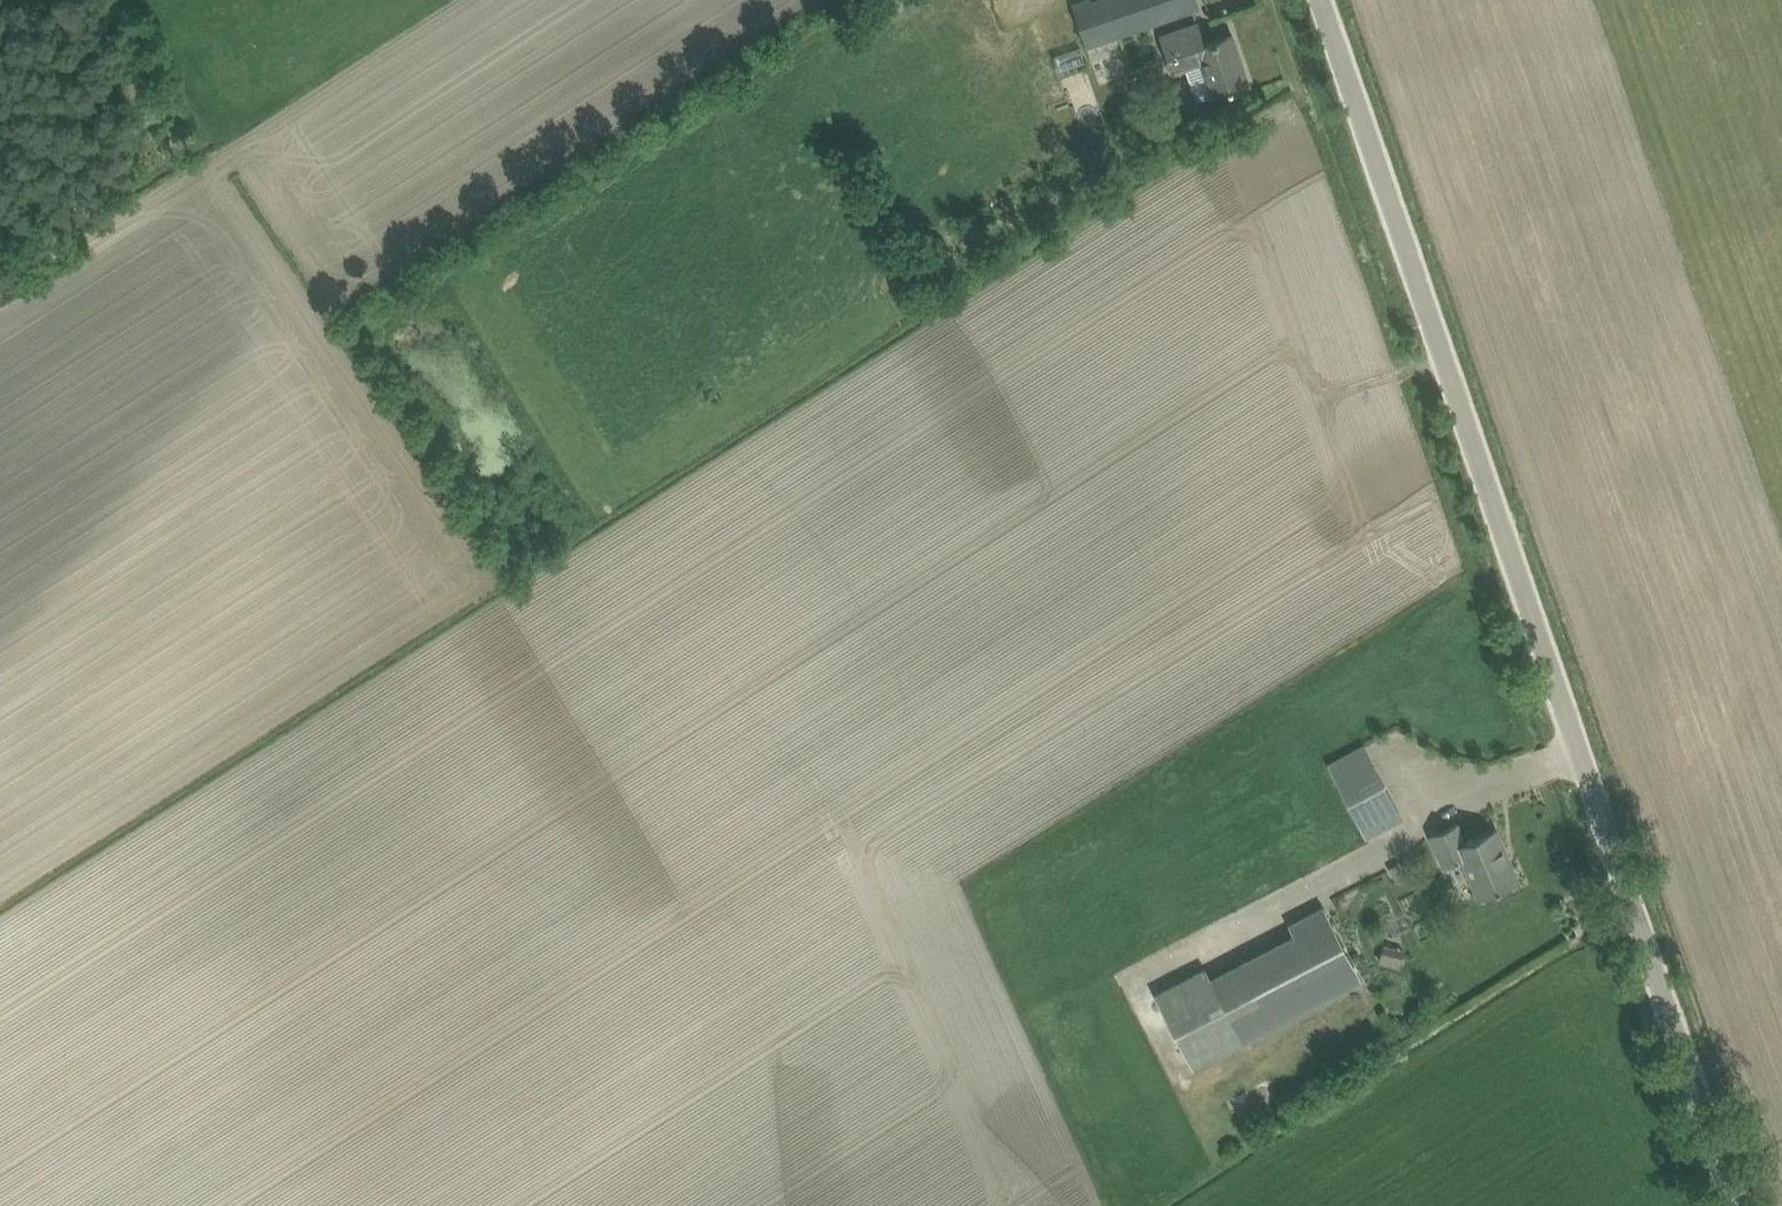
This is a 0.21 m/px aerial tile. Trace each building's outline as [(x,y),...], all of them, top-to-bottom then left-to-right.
[(1087,44),(1104,38),(1102,33),(1116,28),(1118,33),(1198,6),(1196,0),(1095,0),(1091,1),(1091,0),(1084,0),(1073,4),(1087,44)] [(1172,71),(1200,61),(1212,95),(1249,83),(1232,33),(1204,42),(1197,22),(1160,35),(1172,71)] [(1093,56),(1100,81),(1131,72),(1124,47),(1093,56)] [(1364,745),(1328,764),(1365,836),(1402,817),(1364,745)] [(1431,834),(1444,865),(1463,857),(1478,894),(1517,878),(1496,827),(1464,841),(1456,823),(1431,834)] [(1340,937),(1324,906),(1289,925),(1293,932),(1302,950),(1319,941),(1322,947),(1340,937)] [(1243,1040),(1205,968),(1155,994),(1192,1066),(1243,1040)]
